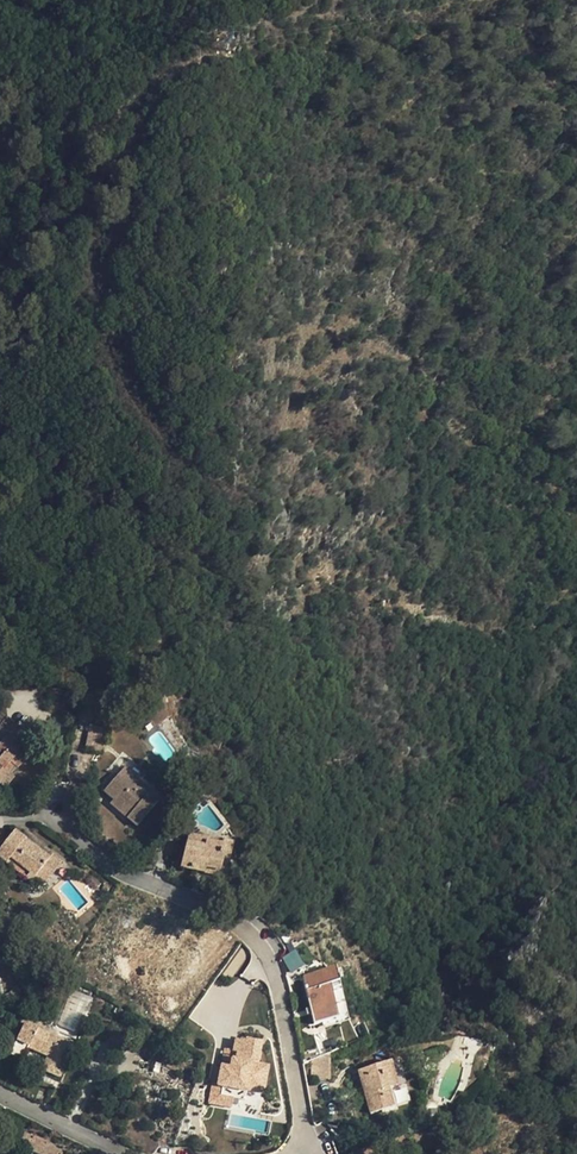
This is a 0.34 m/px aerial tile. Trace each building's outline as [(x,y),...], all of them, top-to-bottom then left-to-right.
[(11,775),(4,768),(9,762),(16,768),(25,758),(18,752),(20,749),(13,743),(23,731),(7,718),(0,726),(0,739),(2,741),(0,743),(0,754),(1,755),(0,757),(0,786),(3,788),(13,777),(11,775)] [(103,736),(87,732),(84,749),(100,753),(103,736)] [(11,775),(16,768),(9,762),(4,768),(11,775)] [(159,800),(157,797),(150,791),(148,793),(142,787),(143,786),(123,769),(104,791),(113,799),(122,806),(125,802),(134,810),(128,817),(137,825),(159,800)] [(110,803),(128,817),(134,810),(125,802),(122,806),(113,799),(110,803)] [(35,878),(44,885),(62,861),(51,854),(49,857),(14,831),(6,841),(0,837),(0,858),(7,864),(11,859),(35,878)] [(221,848),(205,844),(207,840),(188,835),(180,868),(217,877),(222,860),(219,859),(221,848)] [(221,848),(222,844),(207,840),(205,844),(221,848)] [(231,846),(222,844),(221,848),(219,859),(222,860),(217,877),(223,879),(231,846)] [(31,882),(35,878),(11,859),(7,864),(31,882)] [(289,950),(286,952),(287,954),(286,958),(294,974),(301,970),(289,950)] [(60,968),(63,969),(67,967),(68,964),(69,960),(67,957),(64,956),(61,956),(58,956),(56,958),(55,962),(56,965),(58,967),(60,968)] [(329,985),(338,983),(335,970),(302,979),(313,1024),(322,1022),(338,1018),(329,985)] [(348,1022),(338,983),(329,985),(338,1018),(322,1022),(323,1028),(348,1022)] [(66,1061),(69,1054),(73,1044),(25,1022),(10,1054),(23,1060),(30,1045),(50,1054),(43,1069),(59,1076),(66,1061)] [(266,1087),(270,1063),(260,1061),(264,1040),(234,1035),(230,1063),(220,1062),(216,1085),(253,1091),(254,1085),(266,1087)] [(329,1053),(310,1060),(310,1078),(330,1079),(329,1053)] [(390,1062),(358,1071),(363,1087),(365,1095),(370,1114),(393,1107),(388,1089),(396,1086),(390,1062)] [(233,1108),(235,1089),(210,1086),(208,1105),(233,1108)] [(357,1097),(365,1095),(363,1087),(355,1089),(357,1097)] [(443,1107),(446,1100),(440,1097),(437,1105),(443,1107)] [(29,1143),(32,1135),(25,1132),(22,1139),(29,1143)] [(41,1153),(60,1153),(61,1151),(52,1145),(45,1141),(38,1138),(32,1135),(29,1143),(28,1147),(40,1153),(41,1153)]
